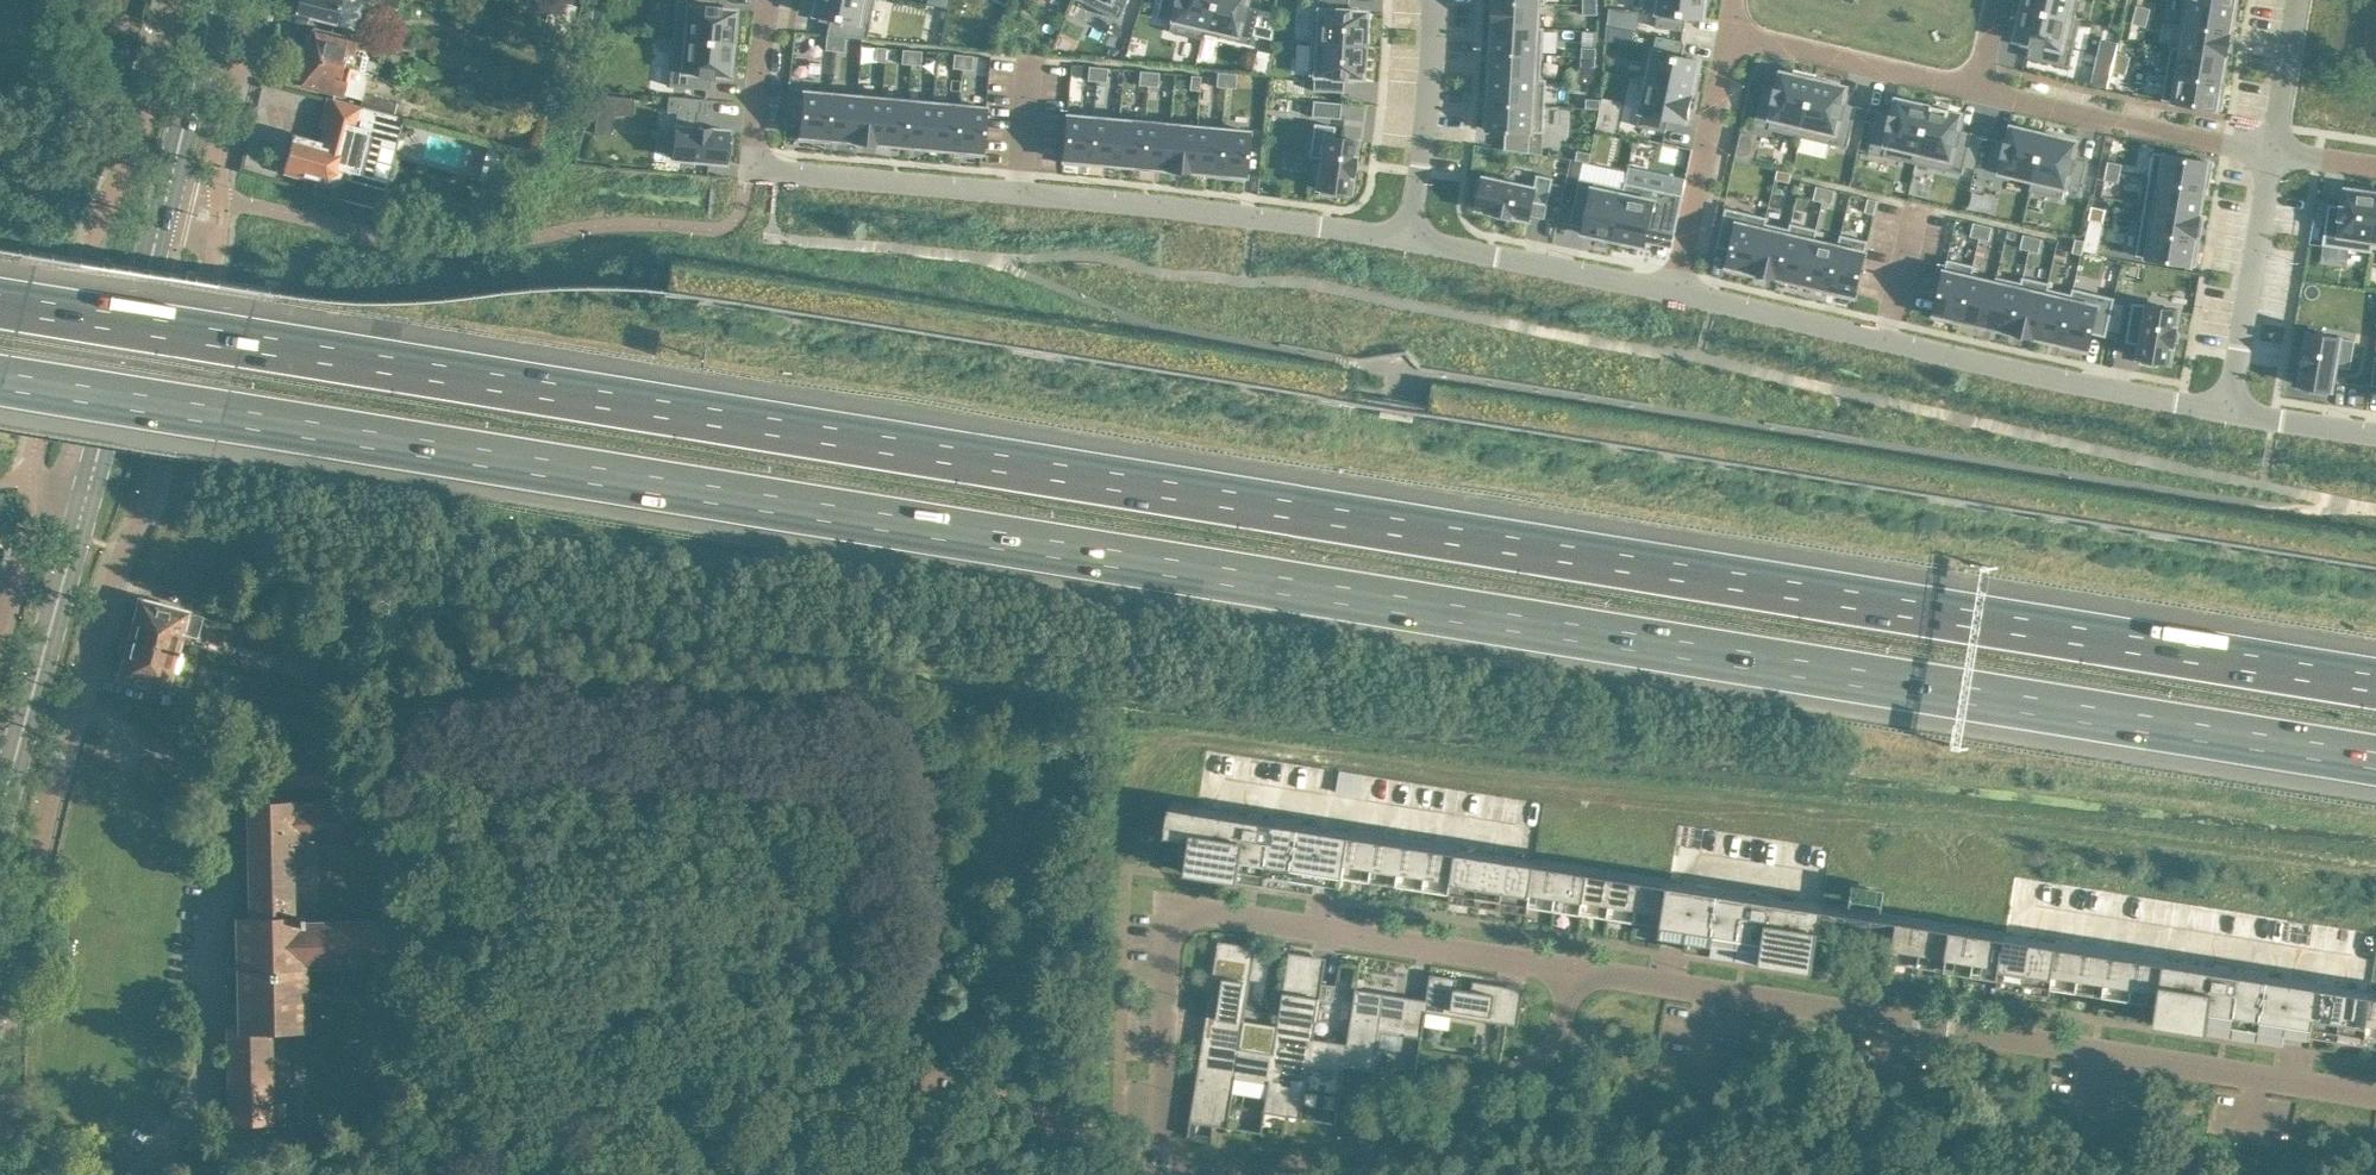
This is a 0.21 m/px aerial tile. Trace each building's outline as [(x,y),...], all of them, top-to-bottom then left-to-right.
[(291,5),(295,9),(294,13),(359,29),(364,9),(357,8),(359,0),(293,0),(291,5)] [(576,5),(559,0),(552,0),(543,30),(567,37),(569,37),(578,6),(576,5)] [(673,37),(732,42),(732,40),(736,41),(738,24),(734,24),(735,9),(718,8),(719,0),(676,0),(673,37)] [(814,1),(812,14),(829,17),(826,34),(866,38),(873,0),(811,0),(814,1)] [(1117,18),(1125,0),(1078,0),(1117,18)] [(1157,16),(1171,19),(1168,31),(1202,39),(1203,33),(1202,33),(1209,0),(1160,0),(1157,16)] [(1202,33),(1203,33),(1249,44),(1257,8),(1243,5),(1244,0),(1209,0),(1202,33)] [(1309,41),(1367,44),(1368,20),(1365,19),(1365,11),(1348,10),(1348,8),(1347,8),(1347,0),(1318,0),(1317,8),(1311,8),(1309,41)] [(1494,23),(1494,25),(1538,27),(1539,26),(1540,3),(1540,2),(1511,0),(1496,0),(1496,1),(1495,1),(1494,23)] [(1656,26),(1684,30),(1686,15),(1704,17),(1706,4),(1710,5),(1711,0),(1659,0),(1656,26)] [(2022,6),(2074,18),(2075,17),(2079,0),(2024,0),(2022,6)] [(2181,22),(2230,31),(2235,5),(2203,0),(2185,0),(2181,22)] [(1598,4),(1583,4),(1583,14),(1598,14),(1598,4)] [(2137,4),(2134,13),(2148,17),(2151,8),(2137,4)] [(2018,7),(2014,23),(2018,24),(2015,38),(2031,42),(2028,57),(2069,66),(2080,18),(2075,17),(2074,18),(2022,6),(2022,8),(2018,7)] [(1610,13),(1609,25),(1636,31),(1638,17),(1610,13)] [(2134,13),(2132,23),(2146,26),(2148,17),(2134,13)] [(2177,46),(2176,48),(2226,56),(2230,31),(2181,22),(2177,46)] [(1494,25),(1493,50),(1543,53),(1544,26),(1539,26),(1538,27),(1494,25)] [(357,40),(312,29),(311,33),(307,32),(301,54),(300,54),(363,70),(367,55),(363,49),(355,47),(357,40)] [(394,38),(376,34),(372,47),(390,52),(394,38)] [(826,35),(824,49),(834,50),(835,36),(826,35)] [(1657,35),(1648,80),(1693,90),(1693,88),(1698,89),(1701,73),(1697,72),(1700,59),(1682,55),(1685,41),(1657,35)] [(561,57),(566,38),(557,36),(551,54),(561,57)] [(835,36),(834,50),(844,51),(845,37),(835,36)] [(673,37),(668,85),(710,89),(712,74),(729,76),(732,42),(673,37)] [(1309,41),(1308,75),(1313,75),(1313,90),(1342,91),(1343,79),(1344,79),(1344,77),(1361,78),(1362,69),(1365,69),(1367,44),(1309,41)] [(876,46),(875,60),(884,61),(886,47),(876,46)] [(1582,46),(1582,56),(1596,57),(1597,47),(1582,46)] [(2171,46),(2167,72),(2222,81),(2226,56),(2176,48),(2177,46),(2171,46)] [(902,49),(901,63),(910,64),(911,49),(902,49)] [(911,49),(910,64),(920,65),(921,50),(911,49)] [(1488,62),(1487,75),(1491,75),(1491,76),(1541,79),(1541,78),(1543,53),(1493,50),(1492,62),(1488,62)] [(2117,52),(2114,61),(2128,65),(2131,55),(2117,52)] [(953,53),(952,68),(962,68),(963,54),(953,53)] [(301,55),(296,76),(300,77),(299,82),(342,94),(362,99),(369,72),(363,70),(300,54),(300,55),(301,55)] [(963,54),(962,68),(971,69),(972,55),(963,54)] [(1582,56),(1581,65),(1596,66),(1596,57),(1582,56)] [(2114,61),(2112,70),(2126,74),(2128,65),(2114,61)] [(1088,65),(1087,80),(1096,81),(1098,66),(1088,65)] [(1098,66),(1096,81),(1106,81),(1107,67),(1098,66)] [(1764,84),(1754,125),(1801,136),(1814,78),(1815,79),(1817,73),(1794,68),(1793,73),(1782,71),(1778,87),(1764,84)] [(2097,69),(2093,83),(2107,86),(2111,72),(2097,69)] [(1139,70),(1138,84),(1148,85),(1149,71),(1139,70)] [(1149,71),(1148,85),(1157,86),(1158,72),(1149,71)] [(1217,71),(1215,86),(1225,87),(1226,72),(1217,71)] [(1226,72),(1225,87),(1235,87),(1236,73),(1226,72)] [(2167,72),(2162,99),(2217,108),(2218,106),(2222,107),(2224,94),(2220,93),(2222,81),(2167,72)] [(1190,75),(1189,89),(1199,90),(1200,75),(1190,75)] [(1491,76),(1490,102),(1545,105),(1547,78),(1541,78),(1541,79),(1491,76)] [(1814,78),(1801,136),(1848,147),(1857,106),(1843,102),(1847,86),(1815,79),(1814,78)] [(1648,80),(1638,125),(1666,131),(1669,116),(1687,120),(1687,118),(1693,93),(1692,93),(1693,90),(1648,80)] [(803,93),(799,133),(799,135),(801,135),(801,140),(814,141),(814,137),(825,138),(829,93),(803,91),(803,93)] [(829,93),(825,138),(851,140),(855,96),(829,93)] [(668,95),(666,111),(676,111),(672,157),(688,159),(708,161),(708,160),(724,162),(725,158),(729,159),(731,142),(726,142),(727,130),(711,128),(696,126),(697,113),(706,114),(707,99),(668,95)] [(855,96),(851,140),(853,140),(876,142),(877,142),(881,98),(855,96)] [(328,184),(334,184),(339,182),(343,178),(365,184),(380,131),(391,134),(396,114),(332,97),(320,141),(294,134),(284,169),(308,175),(307,179),(328,184)] [(521,110),(527,111),(531,108),(533,103),(530,98),(524,97),(520,100),(518,105),(521,110)] [(1879,111),(1869,152),(1916,163),(1929,105),(1897,97),(1893,114),(1879,111)] [(881,98),(877,142),(903,145),(907,100),(881,98)] [(1587,98),(1586,107),(1601,108),(1601,98),(1587,98)] [(907,100),(903,145),(929,147),(933,103),(907,100)] [(1313,100),(1311,115),(1339,118),(1341,102),(1313,100)] [(1485,113),(1484,126),(1488,127),(1488,129),(1491,129),(1536,132),(1536,131),(1544,132),(1545,105),(1490,102),(1489,113),(1485,113)] [(933,103),(929,147),(955,149),(959,105),(933,103)] [(1929,105),(1916,163),(1963,174),(1972,133),(1958,129),(1962,113),(1949,110),(1950,109),(1931,104),(1931,105),(1929,105)] [(959,105),(955,149),(966,150),(965,155),(978,156),(979,152),(981,152),(981,149),(982,149),(985,110),(985,107),(959,105)] [(1062,157),(1062,159),(1064,159),(1064,164),(1077,165),(1077,161),(1088,162),(1092,117),(1066,115),(1066,117),(1062,157)] [(1092,117),(1088,162),(1114,164),(1118,119),(1092,117)] [(1118,119),(1114,164),(1140,166),(1144,122),(1118,119)] [(1144,122),(1140,166),(1166,168),(1170,124),(1144,122)] [(1313,123),(1309,156),(1320,158),(1316,187),(1318,187),(1318,188),(1319,188),(1318,193),(1335,196),(1336,190),(1346,192),(1346,191),(1348,192),(1350,176),(1351,176),(1354,156),(1353,156),(1356,140),(1353,139),(1333,136),(1334,126),(1313,123)] [(1170,124),(1166,168),(1168,168),(1168,169),(1190,171),(1190,170),(1192,171),(1196,126),(1170,124)] [(1993,138),(1986,168),(2032,179),(2033,179),(2044,133),(2042,132),(2043,128),(2027,124),(2026,128),(2012,125),(2008,142),(1993,138)] [(1196,126),(1192,171),(1218,173),(1222,128),(1196,126)] [(1222,128),(1218,173),(1229,174),(1228,178),(1242,179),(1242,175),(1244,175),(1244,172),(1245,172),(1248,133),(1248,131),(1222,128)] [(2032,179),(2029,190),(2063,198),(2065,187),(2080,190),(2087,160),(2072,157),(2076,140),(2044,133),(2033,179),(2032,179)] [(1578,150),(1576,159),(1590,161),(1592,152),(1578,150)] [(2154,151),(2149,177),(2205,187),(2206,176),(2211,177),(2213,164),(2209,163),(2209,161),(2207,160),(2167,153),(2154,151)] [(2108,160),(2106,170),(2120,173),(2122,163),(2108,160)] [(1778,169),(1774,183),(1784,185),(1787,171),(1778,169)] [(2106,170),(2104,179),(2118,182),(2120,173),(2106,170)] [(1479,178),(1475,195),(1481,196),(1479,206),(1478,208),(1530,219),(1530,217),(1534,201),(1548,204),(1554,177),(1538,174),(1535,187),(1485,176),(1485,178),(1484,178),(1484,179),(1479,178)] [(2149,177),(2145,203),(2200,213),(2205,187),(2149,177)] [(1580,178),(1573,211),(1588,214),(1584,230),(1585,230),(1584,232),(1596,235),(1596,236),(1614,240),(1625,187),(1624,187),(1580,178)] [(1625,187),(1614,240),(1633,244),(1633,242),(1645,245),(1645,243),(1646,243),(1649,227),(1675,233),(1683,194),(1625,182),(1624,187),(1625,187)] [(1817,185),(1814,199),(1823,201),(1826,187),(1817,185)] [(2312,224),(2326,226),(2323,244),(2350,248),(2372,251),(2372,245),(2375,216),(2375,187),(2355,185),(2355,189),(2346,188),(2343,205),(2341,204),(2341,205),(2329,203),(2330,198),(2317,196),(2312,224)] [(1826,187),(1823,201),(1832,203),(1836,189),(1826,187)] [(1868,197),(1865,211),(1874,213),(1878,199),(1868,197)] [(2145,203),(2140,229),(2196,239),(2196,237),(2198,227),(2202,228),(2204,215),(2200,214),(2200,213),(2145,203)] [(1726,207),(1717,246),(1731,249),(1728,263),(1728,265),(1730,266),(1729,270),(1742,273),(1743,269),(1754,271),(1765,222),(1766,222),(1768,217),(1726,207)] [(2091,210),(2089,219),(2103,222),(2105,213),(2091,210)] [(1974,221),(1970,235),(1980,238),(1983,224),(1974,221)] [(1765,222),(1754,271),(1779,277),(1790,228),(1789,228),(1766,222),(1765,222)] [(1790,228),(1779,277),(1804,283),(1814,239),(1815,240),(1818,228),(1790,222),(1789,228),(1790,228)] [(1983,224),(1980,238),(1989,240),(1993,226),(1983,224)] [(2140,229),(2136,255),(2149,257),(2149,258),(2189,264),(2191,264),(2192,262),(2196,263),(2198,250),(2194,249),(2196,239),(2140,229)] [(2024,233),(2020,247),(2030,250),(2033,236),(2024,233)] [(1839,245),(1829,289),(1840,291),(1839,295),(1852,298),(1853,294),(1855,295),(1856,292),(1865,253),(1868,240),(1841,234),(1838,245),(1839,245)] [(2033,236),(2030,250),(2039,252),(2042,238),(2033,236)] [(2076,238),(2072,252),(2082,254),(2085,240),(2076,238)] [(1814,239),(1804,283),(1829,289),(1839,245),(1838,245),(1815,240),(1814,239)] [(2085,240),(2083,250),(2097,253),(2099,243),(2085,240)] [(1935,311),(1935,313),(1937,314),(1936,318),(1949,321),(1950,317),(1960,319),(1970,275),(1972,276),(1975,265),(1947,258),(1944,272),(1935,311)] [(1970,275),(1960,319),(1986,325),(1996,281),(1995,281),(1972,276),(1970,275)] [(1996,281),(1986,325),(2011,331),(2022,282),(2021,281),(1996,276),(1995,281),(1996,281)] [(2022,282),(2011,331),(2036,337),(2048,288),(2050,282),(2022,276),(2021,281),(2022,282)] [(2073,294),(2062,343),(2072,345),(2071,349),(2084,352),(2085,348),(2087,348),(2088,346),(2091,332),(2106,336),(2115,297),(2073,287),(2071,293),(2073,294)] [(2048,288),(2036,337),(2062,343),(2073,294),(2071,293),(2048,288)] [(2133,302),(2126,341),(2140,344),(2138,356),(2140,357),(2141,357),(2140,363),(2157,365),(2158,360),(2168,362),(2170,362),(2173,346),(2177,326),(2176,326),(2179,310),(2177,310),(2177,309),(2149,305),(2133,302)] [(2308,332),(2299,384),(2301,384),(2311,386),(2310,391),(2327,394),(2328,389),(2329,389),(2331,389),(2336,365),(2350,367),(2355,340),(2338,337),(2310,332),(2308,332)] [(140,599),(130,637),(176,649),(177,644),(184,646),(188,633),(197,635),(202,616),(140,599)] [(234,624),(230,640),(293,657),(297,641),(234,624)] [(187,688),(196,655),(176,649),(130,637),(120,676),(166,688),(166,686),(172,687),(170,703),(193,706),(218,709),(218,696),(202,693),(202,691),(187,688)] [(272,764),(272,784),(351,783),(351,762),(272,764)] [(342,838),(341,799),(248,801),(251,916),(237,916),(240,1023),(229,1023),(231,1122),(271,1121),(269,1029),(306,1028),(304,962),(403,960),(402,920),(303,922),(303,914),(292,914),(290,840),(342,838)] [(1199,804),(1171,799),(1166,828),(1165,835),(1168,835),(1169,828),(1192,831),(1191,838),(1186,871),(1316,891),(1318,880),(1330,882),(1340,883),(1341,874),(1349,828),(1339,826),(1199,804)] [(1353,875),(1355,864),(1372,866),(1378,832),(1349,828),(1341,874),(1353,875)] [(1380,880),(1382,868),(1399,871),(1404,836),(1378,832),(1372,866),(1370,878),(1380,880)] [(1407,884),(1409,872),(1426,875),(1431,841),(1404,836),(1399,871),(1397,882),(1407,884)] [(1434,888),(1435,876),(1452,879),(1457,845),(1431,841),(1426,875),(1424,887),(1434,888)] [(1457,845),(1452,879),(1449,901),(1475,905),(1484,849),(1457,845)] [(1510,853),(1484,849),(1475,905),(1501,909),(1510,853)] [(1535,857),(1510,853),(1501,909),(1528,913),(1531,892),(1536,857),(1535,857)] [(1563,861),(1536,857),(1531,892),(1548,894),(1546,906),(1555,907),(1557,896),(1563,861)] [(1589,866),(1563,861),(1557,896),(1574,898),(1573,910),(1582,911),(1584,900),(1589,866)] [(1609,916),(1611,904),(1616,870),(1589,866),(1584,900),(1601,903),(1599,914),(1609,916)] [(1636,920),(1638,908),(1643,874),(1616,870),(1611,904),(1628,907),(1626,918),(1636,920)] [(1643,874),(1638,908),(1655,911),(1653,923),(1665,925),(1672,880),(1672,879),(1670,878),(1643,874)] [(1813,970),(1824,904),(1822,903),(1694,883),(1683,881),(1672,879),(1672,880),(1665,925),(1663,936),(1673,938),(1685,940),(1683,949),(1813,970)] [(1909,962),(1919,963),(1921,952),(1926,919),(1897,914),(1892,947),(1911,950),(1909,962)] [(1953,923),(1926,919),(1921,952),(1938,955),(1936,966),(1946,968),(1948,956),(1953,923)] [(1980,927),(1953,923),(1948,956),(1965,959),(1963,970),(1973,972),(1974,960),(1980,927)] [(1990,975),(1998,976),(2005,931),(1980,927),(1974,960),(1992,963),(1990,975)] [(1996,986),(2023,991),(2031,936),(2007,932),(2005,931),(1998,976),(1996,986)] [(2049,995),(2051,985),(2058,940),(2031,936),(2023,991),(2049,995)] [(1211,992),(1207,1016),(1234,1020),(1230,1045),(1241,1047),(1274,1052),(1277,1032),(1278,1025),(1245,1020),(1257,946),(1219,940),(1213,977),(1223,979),(1221,994),(1211,992)] [(2083,944),(2058,940),(2051,985),(2059,986),(2061,974),(2078,977),(2083,944)] [(2083,944),(2078,977),(2076,989),(2086,990),(2087,979),(2105,981),(2110,948),(2083,944)] [(2132,986),(2137,953),(2110,948),(2105,981),(2103,993),(2112,994),(2114,983),(2132,986)] [(1290,951),(1277,1032),(1315,1038),(1323,983),(1309,980),(1313,955),(1290,951)] [(2159,990),(2164,957),(2137,953),(2132,986),(2130,997),(2139,999),(2141,987),(2159,990)] [(2294,978),(2164,957),(2159,990),(2154,1023),(2284,1043),(2285,1032),(2297,1034),(2311,1036),(2312,1026),(2319,982),(2305,980),(2294,978)] [(1423,1026),(1421,1037),(1423,1037),(1427,1011),(1519,1026),(1521,1014),(1494,1009),(1498,984),(1474,980),(1472,990),(1457,987),(1458,977),(1431,973),(1427,999),(1423,1026)] [(2312,1026),(2311,1036),(2337,1041),(2346,987),(2319,982),(2312,1026)] [(2370,990),(2346,987),(2337,1041),(2363,1045),(2365,1034),(2372,991),(2371,991),(2370,990)] [(1349,1043),(1346,1063),(1359,1065),(1377,1068),(1380,1047),(1383,1031),(1404,1034),(1421,1037),(1423,1026),(1427,999),(1412,997),(1358,988),(1356,988),(1348,1043),(1349,1043)] [(2375,1024),(2375,991),(2372,991),(2365,1034),(2373,1036),(2375,1024)] [(1486,1028),(1481,1056),(1496,1058),(1500,1030),(1486,1028)] [(1270,1079),(1265,1111),(1266,1112),(1287,1115),(1288,1115),(1292,1089),(1306,1091),(1310,1065),(1343,1070),(1345,1070),(1346,1063),(1349,1043),(1348,1043),(1315,1038),(1277,1032),(1274,1052),(1270,1079)] [(1203,1041),(1191,1121),(1193,1121),(1212,1124),(1215,1125),(1219,1099),(1233,1101),(1237,1074),(1270,1079),(1274,1052),(1241,1047),(1230,1045),(1203,1041)]
